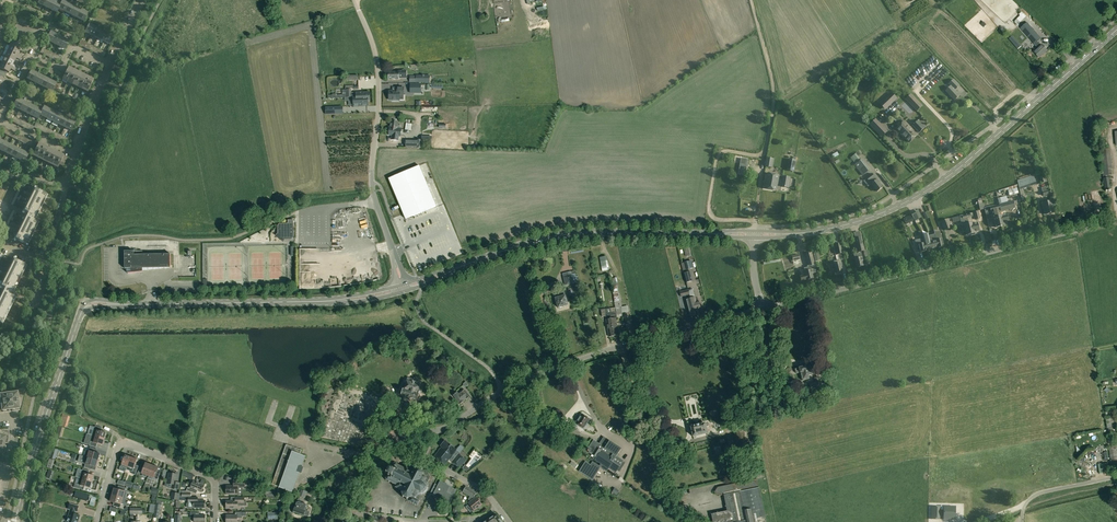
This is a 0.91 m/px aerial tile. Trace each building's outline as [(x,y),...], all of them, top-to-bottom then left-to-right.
[(53,0),(48,0),(44,6),(51,9),(55,1),(53,0)] [(59,9),(65,12),(69,3),(63,0),(61,4),(59,9)] [(61,4),(55,1),(51,9),(57,13),(59,9),(61,4)] [(69,3),(65,12),(71,15),(75,7),(69,3)] [(71,15),(77,18),(81,10),(75,7),(71,15)] [(83,21),(88,13),(81,10),(77,18),(83,21)] [(1020,16),(1017,19),(1020,22),(1026,16),(1026,17),(1031,21),(1033,18),(1026,12),(1024,14),(1022,12),(1019,14),(1020,16)] [(1027,23),(1020,28),(1035,44),(1038,48),(1034,51),(1031,48),(1027,52),(1034,60),(1038,57),(1039,58),(1047,51),(1042,44),(1041,45),(1038,41),(1041,39),(1027,23)] [(85,32),(91,35),(95,27),(89,24),(85,32)] [(95,27),(91,35),(90,37),(93,39),(94,37),(97,38),(102,30),(95,27)] [(97,38),(104,42),(108,33),(102,30),(97,38)] [(47,40),(53,43),(57,35),(51,32),(47,40)] [(110,45),(114,36),(108,33),(104,42),(110,45)] [(63,38),(57,35),(53,43),(59,46),(63,38)] [(13,39),(13,40),(7,36),(5,40),(10,42),(11,41),(12,42),(11,44),(10,44),(9,45),(20,50),(22,46),(26,48),(27,46),(13,39)] [(69,41),(63,38),(59,46),(65,50),(69,41)] [(19,53),(20,50),(9,45),(9,46),(10,46),(8,51),(21,57),(23,58),(24,56),(19,53)] [(4,55),(4,56),(15,61),(16,58),(20,60),(21,57),(8,51),(5,55),(4,55)] [(13,64),(15,61),(4,56),(3,57),(4,57),(2,62),(16,69),(17,69),(18,67),(13,64)] [(0,68),(0,69),(0,72),(6,75),(7,72),(9,73),(11,69),(15,71),(16,69),(2,62),(0,65),(0,68)] [(62,80),(67,82),(74,69),(68,67),(62,80)] [(72,85),(73,83),(79,72),(74,69),(67,82),(72,85)] [(31,70),(28,77),(27,79),(33,82),(37,73),(31,70)] [(389,72),(389,79),(398,79),(398,78),(403,78),(403,70),(398,70),(398,72),(389,72)] [(79,72),(73,83),(72,85),(77,87),(84,74),(79,72)] [(44,76),(37,73),(33,82),(39,85),(44,76)] [(89,77),(84,74),(77,87),(82,90),(89,77)] [(50,80),(44,76),(39,85),(46,88),(50,80)] [(94,79),(89,77),(82,90),(87,92),(94,79)] [(950,86),(945,91),(954,101),(960,95),(955,90),(960,86),(954,79),(948,84),(950,86)] [(56,83),(50,80),(46,88),(52,91),(56,83)] [(410,84),(410,93),(421,93),(421,84),(410,84)] [(397,87),(397,91),(389,91),(389,100),(392,100),(392,101),(397,101),(397,100),(400,100),(400,94),(403,94),(404,87),(397,87)] [(885,110),(897,99),(891,92),(879,104),(885,110)] [(923,106),(911,94),(905,99),(917,111),(923,106)] [(368,105),(368,101),(370,101),(370,96),(356,97),(353,97),(353,106),(368,105)] [(13,106),(19,109),(24,101),(17,98),(13,106)] [(19,109),(26,112),(30,104),(24,101),(19,109)] [(26,112),(32,116),(36,107),(30,104),(26,112)] [(40,115),(46,118),(50,109),(44,106),(42,110),(40,115)] [(42,110),(36,107),(32,116),(38,119),(40,115),(42,110)] [(46,118),(52,121),(56,112),(50,109),(46,118)] [(63,116),(56,112),(52,121),(59,124),(63,116)] [(59,124),(65,127),(69,119),(63,116),(59,124)] [(876,118),(869,124),(880,136),(887,130),(876,118)] [(75,122),(69,119),(65,127),(71,130),(75,122)] [(400,125),(398,125),(398,122),(391,121),(390,127),(394,128),(394,131),(397,131),(397,128),(400,129),(400,125)] [(904,121),(896,129),(903,136),(904,136),(909,142),(916,135),(911,129),(904,121)] [(913,125),(919,132),(924,128),(918,121),(913,125)] [(390,127),(389,127),(388,135),(400,137),(401,129),(400,129),(397,128),(397,131),(394,131),(394,128),(390,127)] [(421,140),(406,140),(405,148),(421,149),(421,140)] [(4,141),(0,148),(0,150),(6,153),(10,144),(4,141)] [(39,143),(32,156),(38,158),(44,145),(39,143)] [(16,147),(10,144),(6,153),(12,156),(16,147)] [(44,145),(38,158),(43,161),(49,148),(44,145)] [(22,151),(16,147),(12,156),(18,159),(22,151)] [(49,148),(43,161),(48,163),(51,156),(54,150),(49,148)] [(1108,149),(1100,150),(1103,179),(1102,179),(1105,190),(1111,189),(1109,176),(1111,176),(1108,149)] [(51,156),(48,163),(52,166),(59,153),(54,150),(51,156)] [(29,154),(22,151),(18,159),(24,162),(29,154)] [(58,168),(60,164),(63,166),(68,157),(59,153),(52,166),(58,168)] [(854,162),(859,158),(856,153),(850,158),(854,162)] [(773,168),(774,159),(766,158),(765,167),(773,168)] [(794,172),(796,160),(789,159),(787,171),(794,172)] [(869,170),(861,160),(854,166),(862,176),(869,170)] [(765,187),(765,188),(776,190),(777,185),(781,186),(789,188),(790,178),(783,176),(782,181),(778,180),(779,176),(768,174),(765,187)] [(877,192),(882,187),(872,174),(866,178),(877,192)] [(1033,176),(1018,181),(1019,190),(1036,184),(1033,176)] [(37,217),(48,195),(34,189),(23,211),(27,213),(14,238),(28,245),(41,219),(37,217)] [(1000,205),(995,206),(996,211),(997,214),(999,219),(1000,226),(1005,225),(1004,222),(1009,221),(1007,215),(1003,216),(1001,211),(1010,209),(1015,208),(1014,201),(1008,203),(1007,196),(998,199),(1000,205)] [(1051,214),(1053,213),(1053,212),(1054,212),(1051,201),(1043,203),(1046,214),(1047,215),(1049,214),(1049,213),(1050,213),(1051,214)] [(995,205),(984,208),(987,220),(990,219),(989,213),(991,212),(992,215),(991,215),(993,223),(995,223),(996,227),(1000,226),(999,219),(997,214),(996,211),(995,206),(995,205)] [(919,220),(915,211),(910,213),(915,221),(919,220)] [(970,214),(966,215),(967,220),(971,234),(975,233),(973,223),(971,216),(970,214)] [(963,215),(960,216),(962,226),(964,230),(966,230),(967,235),(971,234),(967,220),(966,215),(963,216),(963,215)] [(906,224),(913,221),(911,216),(904,219),(906,224)] [(949,218),(941,221),(944,230),(952,227),(949,218)] [(279,223),(277,226),(279,227),(279,231),(278,232),(280,234),(284,237),(285,239),(286,237),(289,237),(291,239),(292,237),(294,237),(293,223),(293,220),(288,220),(288,223),(279,223)] [(941,234),(935,236),(936,240),(938,248),(944,246),(942,238),(942,237),(941,234)] [(929,235),(923,236),(923,237),(924,239),(925,243),(926,250),(932,249),(930,240),(929,237),(929,235)] [(935,236),(929,237),(930,240),(932,249),(938,247),(938,248),(936,240),(935,236)] [(859,252),(864,250),(861,237),(855,239),(859,252)] [(924,239),(915,241),(917,250),(920,249),(921,252),(926,250),(925,243),(924,239)] [(142,251),(124,251),(124,268),(127,268),(128,273),(128,274),(143,272),(143,271),(143,272),(142,268),(170,267),(170,268),(170,254),(170,253),(170,254),(142,254),(142,251)] [(834,264),(831,265),(832,270),(835,269),(836,272),(837,272),(838,273),(839,272),(840,272),(843,271),(842,266),(842,262),(841,262),(841,260),(844,259),(843,252),(842,253),(838,253),(840,260),(834,261),(834,264)] [(863,257),(862,257),(861,253),(854,254),(855,259),(857,267),(858,267),(858,268),(860,267),(860,266),(864,266),(863,261),(863,260),(863,257)] [(808,266),(815,264),(813,256),(806,258),(808,266)] [(27,266),(14,259),(0,286),(4,287),(0,296),(0,323),(2,324),(18,294),(14,292),(27,266)] [(806,275),(800,276),(802,281),(807,280),(808,279),(811,279),(814,278),(813,273),(816,272),(815,268),(816,267),(815,264),(808,266),(807,266),(808,267),(804,268),(804,269),(805,271),(806,275)] [(686,282),(692,281),(690,272),(683,273),(686,282)] [(576,282),(574,274),(563,277),(565,285),(576,282)] [(611,312),(610,312),(610,317),(616,316),(616,315),(622,314),(622,312),(628,311),(627,306),(621,307),(617,285),(618,285),(617,278),(611,279),(611,280),(613,294),(616,311),(611,312)] [(557,292),(553,293),(555,298),(557,308),(558,308),(559,308),(560,308),(561,307),(567,305),(564,295),(563,290),(557,292)] [(695,297),(690,298),(695,315),(699,314),(698,310),(700,309),(698,301),(696,301),(695,297)] [(686,299),(690,316),(695,315),(690,298),(686,299)] [(605,309),(601,310),(602,317),(605,316),(606,316),(606,318),(610,317),(610,312),(611,312),(610,308),(605,309)] [(606,316),(605,316),(606,320),(609,337),(614,336),(614,335),(612,327),(611,319),(610,317),(606,318),(606,316)] [(616,316),(610,317),(611,319),(612,327),(614,335),(614,336),(618,335),(616,318),(617,318),(616,316)] [(800,373),(802,381),(809,379),(808,376),(813,375),(811,365),(799,368),(795,369),(796,373),(800,373)] [(810,384),(811,388),(821,385),(818,377),(814,378),(815,382),(810,384)] [(407,397),(411,398),(417,400),(419,394),(418,394),(421,385),(420,385),(421,382),(407,378),(406,381),(404,389),(403,389),(401,395),(407,397)] [(469,385),(465,387),(469,395),(473,393),(469,385)] [(0,394),(0,413),(10,412),(9,410),(12,409),(12,411),(20,411),(19,408),(19,406),(20,406),(21,407),(25,389),(17,390),(17,392),(0,394)] [(457,392),(453,395),(460,404),(470,396),(464,390),(459,394),(457,392)] [(1114,411),(1106,412),(1108,428),(1116,427),(1114,411)] [(61,422),(68,425),(72,415),(64,412),(61,422)] [(580,418),(578,420),(577,420),(576,422),(576,423),(576,424),(583,429),(590,419),(582,414),(581,415),(579,416),(580,417),(580,418)] [(707,433),(705,423),(690,426),(693,437),(707,433)] [(95,426),(92,436),(104,439),(106,433),(101,431),(102,428),(95,426)] [(0,430),(0,452),(4,453),(6,446),(4,446),(4,443),(7,443),(9,443),(9,430),(0,430)] [(739,449),(747,447),(743,430),(735,432),(739,449)] [(628,431),(623,436),(630,443),(635,439),(628,431)] [(103,445),(104,439),(92,436),(90,445),(96,447),(97,444),(103,445)] [(604,437),(599,444),(593,440),(588,447),(591,449),(588,452),(594,456),(592,459),(600,464),(599,466),(592,462),(590,465),(585,461),(579,471),(592,480),(601,467),(606,471),(609,468),(618,474),(619,472),(617,470),(623,461),(616,456),(621,449),(604,437)] [(456,450),(445,441),(441,446),(442,447),(434,456),(445,465),(449,459),(458,467),(465,459),(459,454),(455,458),(452,455),(456,450)] [(292,492),(299,473),(302,473),(304,467),(302,467),(305,456),(300,454),(302,450),(286,445),(272,484),(279,487),(277,493),(284,496),(286,490),(292,492)] [(1116,462),(1115,449),(1116,449),(1116,446),(1109,446),(1109,450),(1112,472),(1116,471),(1116,462)] [(87,457),(98,461),(100,454),(95,453),(96,449),(90,447),(87,457)] [(53,448),(50,458),(55,459),(58,450),(53,448)] [(125,455),(121,464),(121,466),(127,468),(128,467),(131,457),(125,455)] [(96,467),(98,461),(87,457),(85,457),(83,463),(85,464),(84,467),(91,469),(92,466),(96,467)] [(137,459),(131,457),(128,467),(134,469),(132,473),(135,475),(139,466),(135,465),(137,459)] [(386,472),(385,472),(385,473),(386,473),(386,474),(387,473),(388,474),(388,475),(388,476),(387,476),(386,476),(386,478),(385,478),(386,478),(386,480),(389,481),(389,482),(389,481),(393,483),(392,484),(393,484),(393,483),(396,485),(395,487),(396,487),(399,489),(399,490),(399,489),(403,491),(402,492),(401,492),(401,493),(402,493),(403,496),(402,497),(403,497),(406,498),(406,499),(407,499),(407,500),(408,501),(409,501),(411,502),(410,503),(411,503),(411,502),(413,503),(412,504),(413,504),(413,503),(415,504),(415,505),(417,506),(420,501),(420,500),(419,499),(421,495),(423,494),(423,495),(424,495),(424,494),(425,493),(426,493),(426,492),(427,491),(428,491),(427,490),(428,488),(429,488),(428,488),(428,486),(429,485),(428,485),(427,483),(428,483),(427,482),(430,476),(428,475),(430,473),(430,472),(429,472),(426,471),(423,469),(422,469),(418,467),(418,466),(418,467),(414,468),(413,468),(414,469),(413,470),(410,469),(410,468),(406,466),(406,467),(405,468),(402,467),(402,466),(401,466),(401,467),(398,465),(398,464),(397,465),(396,463),(397,463),(396,463),(394,463),(394,462),(393,462),(394,463),(392,464),(391,464),(392,465),(392,467),(391,467),(391,468),(390,467),(389,466),(389,467),(388,467),(389,468),(386,472)] [(148,476),(152,465),(146,463),(144,467),(140,466),(138,472),(142,474),(142,476),(146,477),(147,476),(148,476)] [(158,467),(152,465),(148,476),(149,476),(148,478),(152,480),(153,478),(157,480),(160,473),(156,472),(158,467)] [(82,469),(80,478),(92,482),(94,476),(88,474),(89,471),(82,469)] [(167,484),(172,485),(172,489),(179,490),(180,483),(176,482),(177,474),(169,473),(167,484)] [(90,488),(92,482),(80,478),(78,485),(75,484),(74,487),(84,490),(85,487),(90,488)] [(759,488),(758,488),(757,479),(750,480),(751,481),(718,487),(717,487),(714,492),(719,496),(723,495),(727,511),(711,514),(713,521),(766,521),(759,488)] [(237,494),(237,488),(245,488),(245,480),(233,480),(233,486),(226,486),(226,494),(237,494)] [(198,491),(201,492),(204,485),(193,481),(190,488),(188,488),(186,491),(180,491),(179,497),(182,497),(188,497),(191,497),(191,493),(191,492),(196,494),(198,491)] [(438,485),(435,484),(430,493),(440,498),(439,499),(442,500),(450,504),(453,496),(456,490),(440,482),(438,485)] [(112,495),(123,498),(126,499),(127,492),(125,492),(126,488),(119,486),(118,490),(114,488),(112,495)] [(474,496),(477,493),(466,486),(463,491),(470,496),(469,499),(470,502),(468,503),(469,504),(466,507),(471,513),(474,510),(478,507),(479,508),(482,506),(481,505),(476,498),(474,496)] [(307,492),(301,490),(299,496),(304,498),(307,492)] [(92,499),(91,503),(96,504),(98,497),(89,495),(89,498),(92,499)] [(120,508),(123,498),(112,495),(110,501),(115,503),(114,506),(120,508)] [(198,497),(191,497),(188,497),(188,503),(187,503),(186,504),(186,507),(187,509),(193,508),(205,508),(205,500),(198,500),(198,497)] [(226,503),(226,505),(226,509),(237,509),(237,506),(247,506),(247,501),(244,501),(244,498),(235,498),(235,501),(226,501),(226,503)] [(305,511),(307,505),(297,501),(293,512),(304,516),(305,511)] [(77,521),(78,521),(80,516),(74,514),(75,511),(77,512),(78,506),(70,504),(68,509),(71,510),(70,513),(67,521),(77,521)] [(954,506),(943,506),(943,519),(954,520),(954,506)] [(194,518),(194,521),(205,521),(205,515),(198,515),(198,512),(190,512),(190,518),(194,518)] [(242,516),(246,516),(246,512),(235,512),(235,515),(226,515),(226,521),(237,521),(237,518),(242,518),(242,516)]
